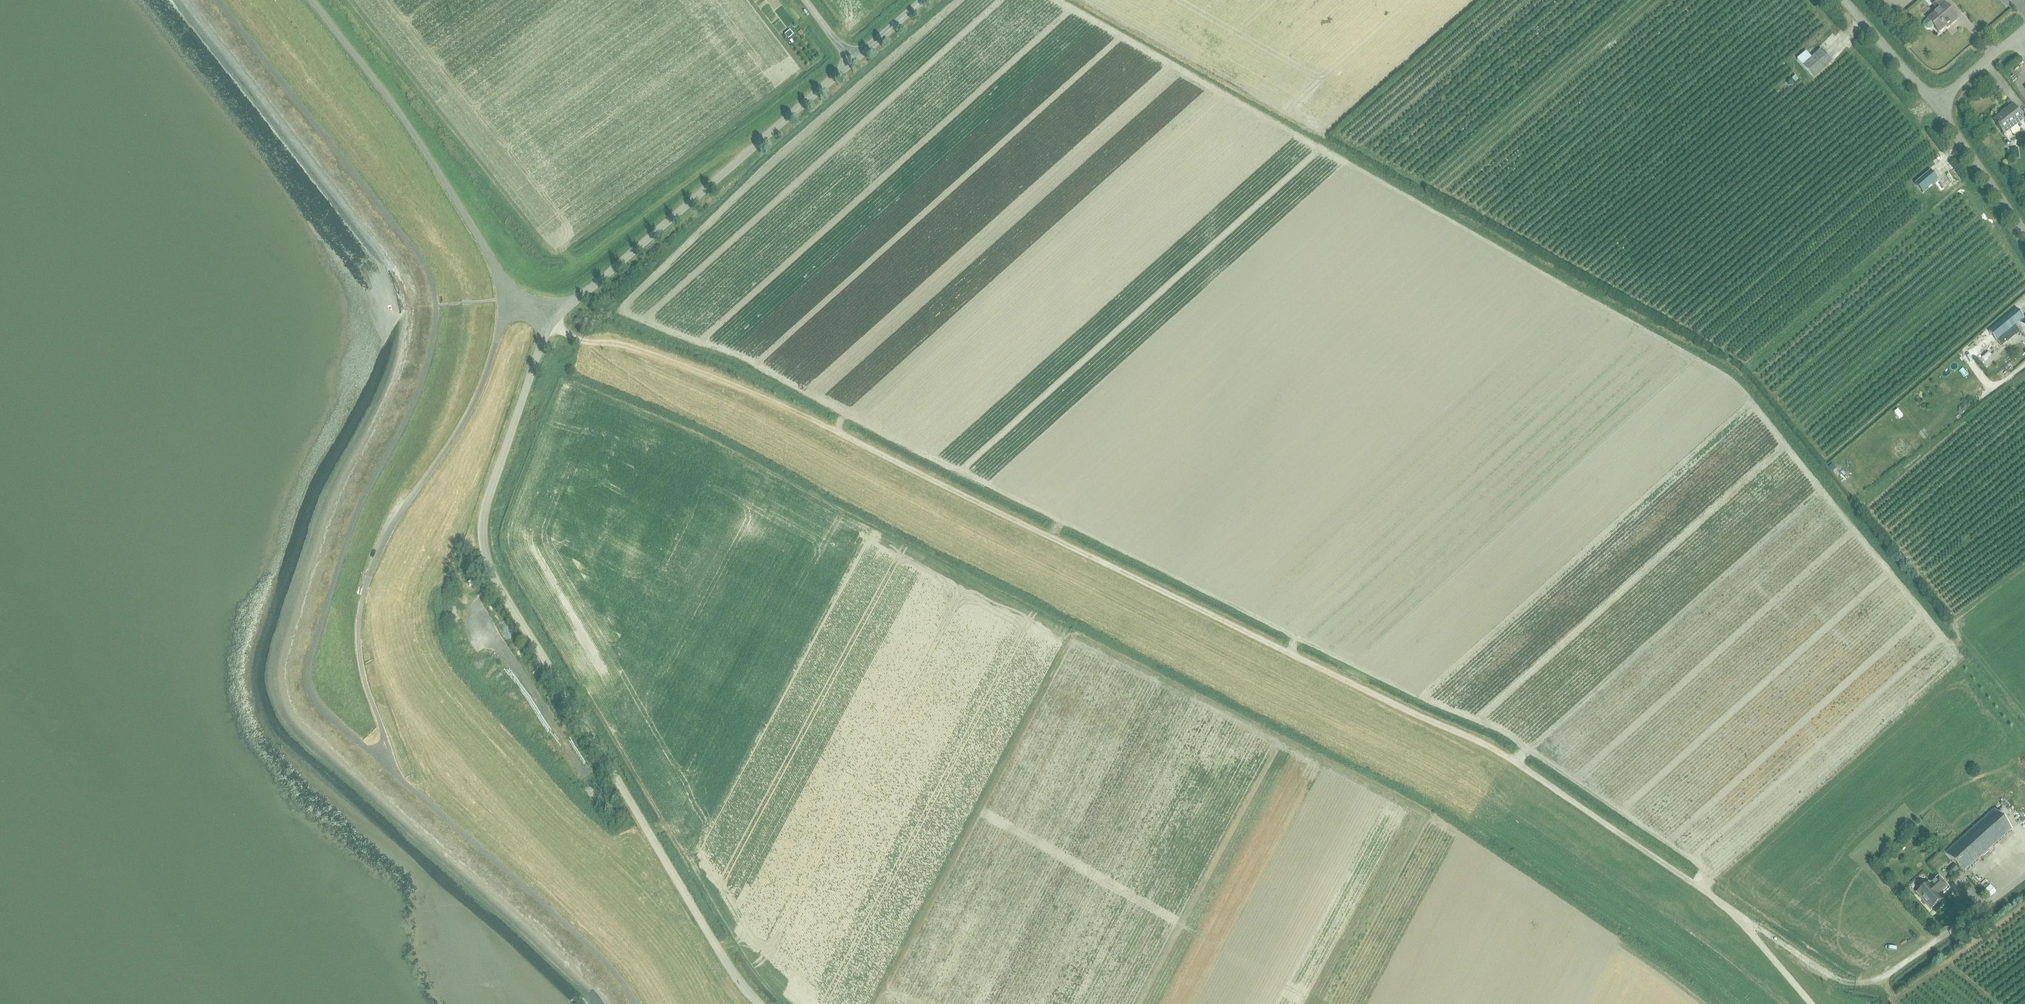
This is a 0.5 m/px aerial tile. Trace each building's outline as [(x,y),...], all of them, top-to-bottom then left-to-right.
[(1941,0),(1936,4),(1935,4),(1939,9),(1927,19),(1924,22),(1924,26),(1926,29),(1930,29),(1933,27),(1938,32),(1949,23),(1950,25),(1958,19),(1945,4),(1945,5),(1941,0)] [(788,32),(783,36),(787,40),(792,36),(788,32)] [(1821,51),(1812,59),(1806,52),(1797,59),(1803,66),(1803,67),(1814,79),(1832,63),(1821,51)] [(2003,134),(2023,119),(2012,104),(2004,110),(2005,112),(1994,121),(2003,134)] [(2017,148),(2010,149),(2011,159),(2018,158),(2017,148)] [(1930,171),(1915,184),(1923,194),(1938,181),(1930,171)] [(2014,326),(2024,338),(2024,337),(2024,320),(2023,322),(2022,320),(2014,326)] [(1986,364),(1998,354),(1992,347),(1980,357),(1986,364)] [(1868,479),(1876,471),(1872,467),(1864,475),(1868,479)] [(501,640),(508,637),(503,625),(496,628),(501,640)] [(504,663),(497,667),(500,672),(507,668),(504,663)] [(1963,874),(2011,831),(1994,811),(1945,854),(1963,874)] [(1933,842),(1942,851),(1947,846),(1938,836),(1933,842)] [(1947,872),(1952,877),(1958,871),(1954,866),(1947,872)] [(1928,883),(1916,893),(1931,910),(1943,899),(1939,895),(1948,887),(1939,877),(1930,885),(1928,883)]
